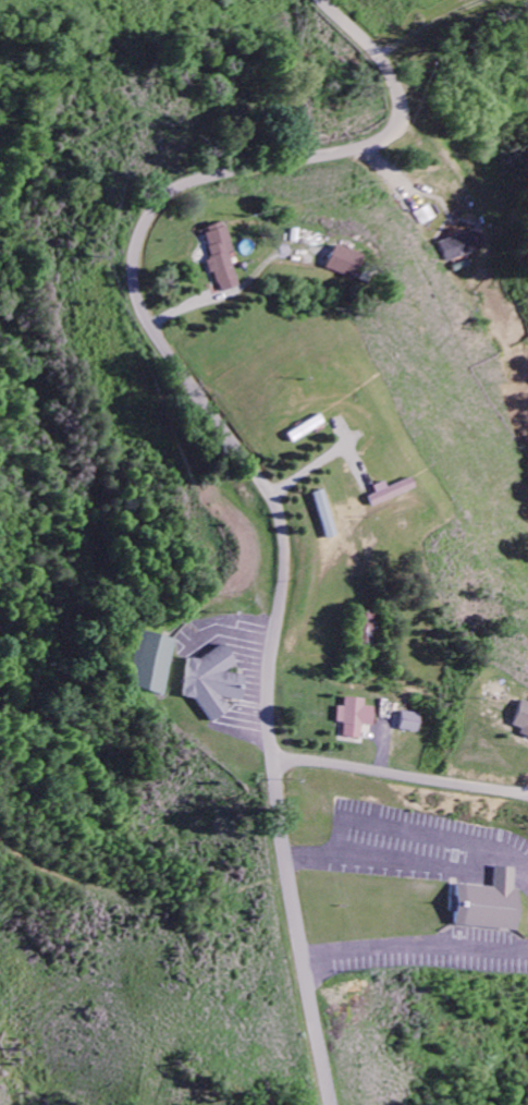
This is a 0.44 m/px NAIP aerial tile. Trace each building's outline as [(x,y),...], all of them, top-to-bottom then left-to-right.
[(232,256),(235,255),(225,224),(204,231),(214,260),(211,261),(221,295),(243,289),(232,256)] [(447,244),(452,262),(489,251),(483,232),(447,244)] [(359,281),(368,258),(340,248),(332,271),(359,281)] [(391,488),(389,483),(377,487),(379,494),(372,497),(376,506),(420,491),(416,479),(391,488)] [(313,494),(327,541),(338,537),(324,491),(313,494)] [(172,641),(136,632),(123,688),(158,697),(172,641)] [(243,677),(222,674),(236,666),(225,646),(197,661),(190,660),(185,662),(180,699),(193,700),(206,724),(227,712),(221,700),(240,703),(243,677)] [(360,740),(362,727),(373,728),(374,708),(364,708),(365,700),(344,698),(343,709),(336,708),(335,723),(343,724),(341,738),(360,740)] [(519,703),(513,728),(520,730),(519,735),(527,737),(527,705),(519,703)] [(402,732),(420,733),(422,715),(403,714),(402,732)] [(515,931),(518,891),(513,891),(514,869),(493,868),(492,889),(455,886),(455,898),(447,898),(446,914),(452,914),(452,927),(515,931)]
